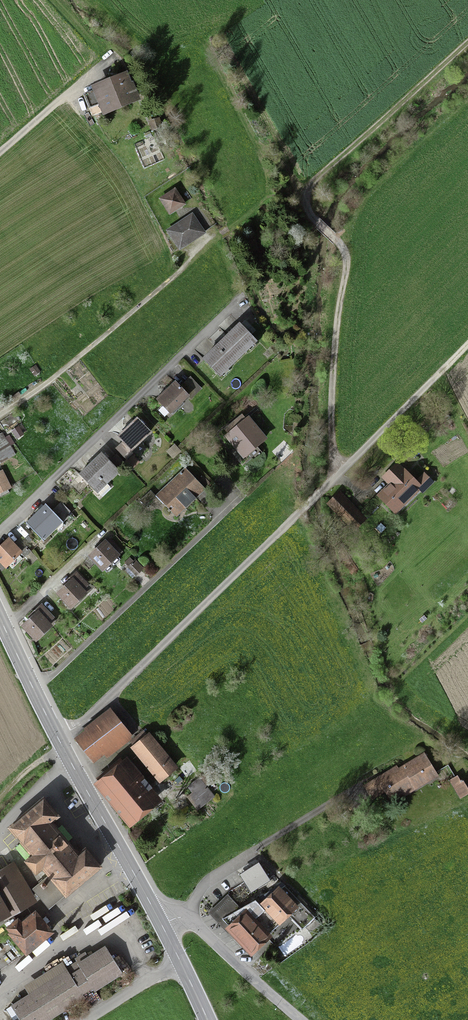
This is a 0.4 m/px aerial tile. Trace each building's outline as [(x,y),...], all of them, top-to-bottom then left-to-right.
[(130,81),(93,95),(104,124),(141,110),(130,81)] [(177,194),(161,204),(171,221),(187,211),(177,194)] [(194,220),(168,236),(179,255),(206,239),(194,220)] [(221,378),(260,341),(245,325),(206,362),(221,378)] [(160,400),(172,415),(191,398),(179,384),(160,400)] [(250,418),(227,437),(246,459),(269,440),(250,418)] [(134,452),(153,433),(139,419),(120,438),(134,452)] [(20,431),(13,435),(18,443),(25,439),(20,431)] [(175,442),(167,446),(172,455),(180,451),(175,442)] [(118,451),(128,462),(134,456),(123,445),(118,451)] [(81,475),(99,494),(121,474),(102,455),(81,475)] [(423,491),(432,481),(425,474),(416,484),(397,464),(387,474),(394,482),(380,496),(395,511),(419,487),(423,491)] [(157,496),(177,519),(207,492),(187,470),(157,496)] [(0,475),(0,496),(12,490),(4,473),(0,475)] [(329,504),(354,529),(361,523),(357,519),(361,515),(339,493),(329,504)] [(142,503),(147,508),(157,499),(152,494),(142,503)] [(30,526),(47,544),(65,526),(48,508),(30,526)] [(124,549),(112,536),(107,540),(108,541),(119,553),(124,549)] [(7,568),(24,552),(10,538),(0,547),(0,561),(7,568)] [(91,556),(106,573),(123,557),(119,553),(108,541),(91,556)] [(125,564),(136,575),(143,568),(132,557),(125,564)] [(91,586),(79,572),(74,577),(75,578),(86,590),(91,586)] [(58,593),(73,610),(90,594),(86,590),(75,578),(58,593)] [(56,618),(43,605),(38,609),(39,610),(51,623),(56,618)] [(23,626),(38,642),(55,627),(51,623),(39,610),(23,626)] [(112,713),(78,739),(94,759),(127,733),(112,713)] [(131,742),(161,778),(174,767),(157,748),(160,745),(159,743),(156,746),(143,730),(139,733),(140,734),(131,742)] [(365,787),(372,798),(391,787),(397,797),(437,773),(425,753),(398,769),(399,771),(381,783),(378,778),(365,787)] [(131,819),(155,800),(121,759),(97,779),(131,819)] [(461,780),(458,776),(451,780),(461,797),(467,793),(467,788),(464,780),(463,781),(462,780),(461,780)] [(198,809),(214,797),(199,778),(189,786),(194,792),(188,797),(198,809)] [(99,866),(86,850),(78,856),(50,822),(57,816),(43,800),(11,827),(34,855),(26,861),(36,873),(43,866),(51,875),(44,881),(44,882),(34,890),(49,908),(99,866)] [(261,865),(241,877),(249,889),(269,877),(261,865)] [(0,873),(0,919),(30,902),(10,868),(0,873)] [(289,911),(304,927),(315,917),(285,886),(259,902),(257,901),(240,910),(229,898),(216,911),(252,950),(267,936),(265,934),(289,911)] [(22,924),(18,919),(8,928),(12,932),(11,933),(26,952),(51,932),(35,913),(22,924)] [(78,961),(65,969),(67,971),(6,1009),(13,1019),(47,1019),(84,997),(82,994),(94,987),(95,990),(122,973),(105,946),(79,963),(78,961)]
